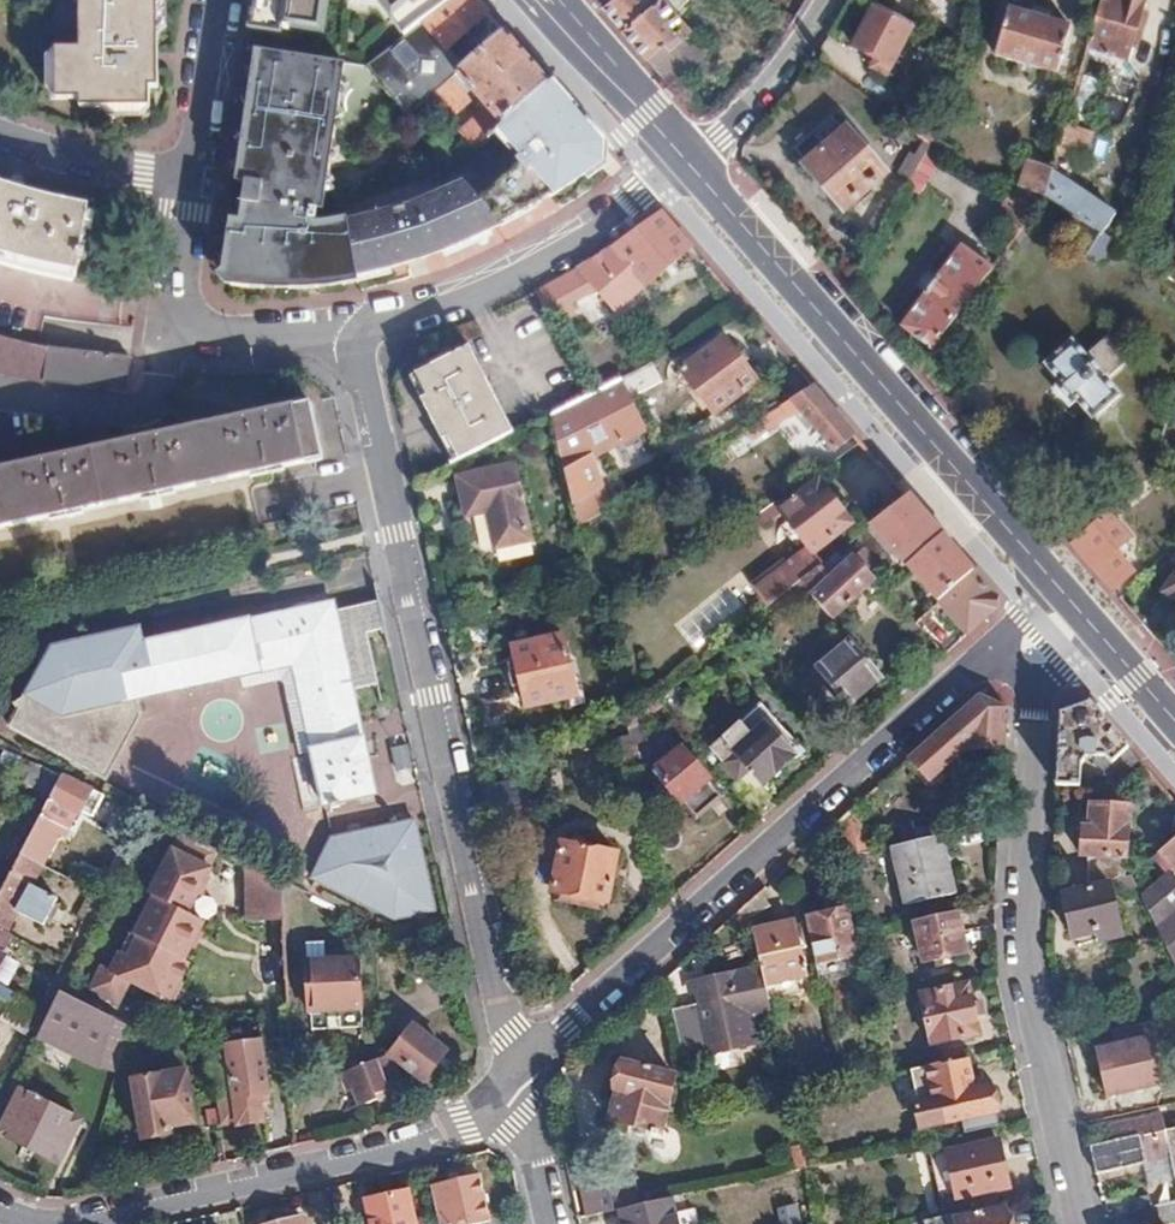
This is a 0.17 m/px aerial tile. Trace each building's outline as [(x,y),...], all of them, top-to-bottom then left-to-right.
[(63,56),(38,55),(38,108),(63,109),(64,116),(131,116),(131,93),(140,93),(141,0),(62,0),(63,56)] [(366,9),(373,0),(356,0),(366,9)] [(446,48),(486,15),(473,0),(451,0),(397,44),(379,59),(370,67),(409,113),(428,97),(463,68),(446,48)] [(451,0),(405,0),(379,22),(397,44),(451,0)] [(602,7),(623,31),(657,0),(610,0),(602,7)] [(623,31),(670,84),(707,52),(661,0),(657,0),(623,31)] [(1142,29),(1136,28),(1144,0),(1142,0),(1102,0),(1093,29),(1088,46),(1127,57),(1130,46),(1136,48),(1142,29)] [(308,50),(314,14),(252,5),(246,50),(255,51),(315,58),(316,51),(308,50)] [(887,76),(913,25),(877,7),(875,5),(854,46),(875,58),(869,67),(887,76)] [(1056,73),(1069,26),(1009,8),(995,55),(1056,73)] [(397,44),(379,22),(375,18),(357,33),(379,59),(397,44)] [(498,129),(548,85),(503,34),(463,68),(428,97),(447,120),(474,97),(485,110),(458,132),(472,150),(498,129)] [(327,211),(349,62),(315,58),(255,51),(235,185),(243,186),(237,222),(229,221),(227,233),(220,281),(226,292),(306,284),(359,276),(350,224),(350,222),(321,220),(322,213),(327,211)] [(1089,123),(1103,80),(1079,73),(1077,78),(1066,117),(1089,123)] [(494,229),(504,223),(544,187),(553,195),(566,187),(598,165),(594,160),(599,143),(570,110),(548,85),(498,129),(520,155),(516,158),(521,164),(481,198),(465,180),(411,202),(411,205),(364,218),(364,222),(350,224),(359,276),(394,267),(428,259),(465,243),(494,229)] [(845,207),(884,171),(845,128),(843,131),(830,117),(796,148),(809,162),(806,165),(845,207)] [(1076,160),(1085,131),(1063,125),(1061,132),(1054,155),(1076,160)] [(446,143),(432,126),(424,133),(438,150),(446,143)] [(912,178),(932,142),(932,141),(928,138),(918,154),(911,151),(898,173),(904,176),(901,180),(908,185),(912,178)] [(1050,171),(1051,166),(1008,152),(998,181),(1016,186),(1011,202),(1010,204),(1035,217),(1042,195),(1050,171)] [(1113,211),(1050,171),(1042,195),(1085,223),(1099,232),(1113,211)] [(541,202),(553,195),(544,187),(504,223),(515,217),(541,202)] [(17,196),(2,191),(0,197),(0,200),(15,204),(17,196)] [(53,206),(28,199),(17,196),(15,204),(0,200),(0,264),(12,267),(36,273),(59,278),(68,279),(79,212),(53,206)] [(633,231),(579,268),(612,307),(645,285),(647,286),(692,246),(663,211),(633,231)] [(1121,247),(1127,222),(1118,218),(1107,237),(1114,243),(1121,247)] [(1101,262),(1114,243),(1107,237),(1099,232),(1085,223),(1072,243),(1101,262)] [(931,349),(987,275),(992,270),(964,248),(903,325),(931,349)] [(128,361),(64,355),(0,338),(0,373),(1,374),(41,382),(87,386),(126,392),(128,373),(128,361)] [(716,415),(759,382),(726,339),(683,371),(716,415)] [(1071,342),(1044,364),(1061,384),(1055,389),(1070,407),(1076,402),(1092,421),(1119,398),(1101,378),(1105,374),(1108,378),(1126,363),(1106,339),(1088,355),(1091,358),(1087,362),(1071,342)] [(415,379),(458,464),(512,436),(469,351),(415,379)] [(653,364),(620,380),(629,395),(660,379),(653,364)] [(620,380),(588,396),(551,416),(566,474),(600,456),(646,431),(632,400),(629,395),(620,380)] [(858,437),(813,385),(782,405),(791,416),(801,410),(838,453),(858,437)] [(61,515),(81,511),(244,476),(321,459),(310,404),(0,471),(0,528),(61,515)] [(791,416),(782,405),(745,428),(753,439),(791,416)] [(600,456),(566,474),(578,530),(614,509),(600,456)] [(515,469),(459,481),(468,522),(489,517),(497,551),(533,544),(515,469)] [(819,481),(783,509),(817,552),(854,524),(819,481)] [(975,573),(910,497),(872,526),(940,603),(975,573)] [(1116,550),(1128,540),(1105,515),(1072,545),(1111,590),(1134,571),(1116,550)] [(886,573),(865,549),(853,558),(873,583),(886,573)] [(845,564),(837,555),(803,581),(802,584),(830,619),(873,583),(853,558),(845,564)] [(802,584),(803,581),(787,560),(757,584),(773,606),(802,584)] [(588,568),(575,573),(581,589),(593,585),(588,568)] [(1161,593),(1174,602),(1174,572),(1161,593)] [(998,598),(975,573),(940,603),(968,636),(996,611),(998,598)] [(728,584),(679,622),(696,643),(745,605),(728,584)] [(53,645),(42,652),(46,660),(28,690),(16,697),(20,704),(10,722),(104,778),(141,716),(138,700),(291,667),(323,808),(377,797),(375,788),(418,778),(412,751),(393,755),(381,705),(357,710),(333,604),(143,644),(139,629),(59,644),(53,645)] [(941,645),(952,636),(935,615),(924,623),(941,645)] [(562,637),(513,647),(526,709),(576,698),(562,637)] [(848,708),(882,679),(852,643),(817,671),(848,708)] [(979,695),(909,757),(930,781),(983,732),(1004,734),(1006,708),(979,695)] [(654,700),(625,722),(631,748),(648,743),(643,727),(662,711),(654,700)] [(733,754),(763,787),(805,748),(766,703),(722,741),(733,754)] [(1115,786),(1141,764),(1090,704),(1062,714),(1057,786),(1080,788),(1082,766),(1089,757),(1095,758),(1115,786)] [(687,744),(657,770),(697,820),(725,798),(712,781),(714,779),(687,744)] [(744,803),(763,787),(733,754),(715,771),(744,803)] [(65,775),(32,759),(25,772),(34,777),(30,785),(54,797),(65,775)] [(65,775),(54,797),(44,816),(69,828),(75,831),(83,816),(88,818),(89,815),(94,818),(107,795),(65,775)] [(744,803),(750,811),(770,794),(763,787),(744,803)] [(859,802),(839,820),(851,865),(871,861),(869,850),(859,802)] [(1108,880),(1120,879),(1123,878),(1130,818),(1123,818),(1124,806),(1093,804),(1092,828),(1084,828),(1082,855),(1087,855),(1085,885),(1108,880)] [(151,816),(127,805),(123,814),(146,826),(151,816)] [(69,828),(44,816),(23,855),(47,867),(61,836),(65,837),(69,828)] [(416,820),(330,838),(311,881),(395,920),(436,912),(416,820)] [(221,850),(183,832),(175,849),(173,848),(160,874),(181,885),(172,905),(191,915),(214,869),(212,868),(221,850)] [(939,835),(894,845),(906,902),(952,890),(939,835)] [(1174,871),(1174,837),(1158,852),(1174,871)] [(619,855),(563,844),(552,894),(609,905),(619,855)] [(23,855),(0,900),(0,930),(10,934),(21,913),(46,928),(61,900),(36,887),(47,867),(23,855)] [(290,1006),(285,882),(245,863),(251,980),(258,980),(260,1006),(290,1006)] [(80,866),(72,880),(91,890),(98,876),(80,866)] [(1168,872),(1141,894),(1174,964),(1174,880),(1168,872)] [(181,885),(160,874),(150,894),(154,896),(172,905),(181,885)] [(1128,897),(1140,891),(1132,875),(1123,878),(1120,879),(1128,897)] [(1121,933),(1109,883),(1063,894),(1072,935),(1097,929),(1100,938),(1121,933)] [(172,905),(154,896),(135,936),(138,937),(155,945),(172,905)] [(191,915),(172,905),(155,945),(189,963),(208,923),(191,915)] [(860,950),(849,907),(810,916),(820,960),(860,950)] [(957,909),(912,921),(922,961),(965,950),(957,909)] [(794,919),(754,929),(761,963),(767,983),(807,974),(794,919)] [(0,930),(0,965),(5,956),(2,955),(12,935),(10,934),(0,930)] [(155,945),(138,937),(129,956),(121,952),(112,973),(130,982),(137,986),(155,945)] [(189,963),(155,945),(137,986),(171,1003),(193,964),(189,963)] [(334,963),(333,950),(311,950),(314,1013),(337,1013),(334,963)] [(334,963),(337,1013),(365,1012),(362,963),(334,963)] [(767,983),(761,963),(691,980),(694,993),(700,992),(707,1019),(771,1005),(767,983)] [(130,982),(112,973),(100,966),(88,989),(119,1006),(130,982)] [(932,1045),(978,1034),(969,986),(921,996),(932,1045)] [(130,1030),(63,993),(41,1036),(118,1072),(130,1030)] [(9,1013),(13,1004),(0,997),(0,1009),(9,1013)] [(689,1006),(672,1010),(680,1042),(697,1038),(689,1006)] [(1141,1039),(1137,1024),(1111,1030),(1114,1046),(1096,1050),(1106,1095),(1160,1083),(1150,1037),(1141,1039)] [(413,1073),(403,1086),(416,1095),(448,1054),(415,1029),(393,1058),(413,1073)] [(267,1040),(213,1046),(224,1127),(243,1125),(243,1130),(270,1126),(267,1105),(276,1104),(267,1040)] [(390,1093),(404,1090),(403,1086),(393,1058),(392,1054),(348,1067),(344,1076),(346,1088),(355,1086),(361,1102),(376,1097),(375,1090),(388,1086),(390,1093)] [(975,1089),(969,1058),(940,1064),(943,1076),(947,1096),(942,1098),(948,1122),(962,1120),(965,1133),(1000,1125),(992,1088),(975,1089)] [(677,1077),(622,1063),(615,1090),(619,1091),(612,1119),(662,1131),(677,1077)] [(940,1064),(913,1070),(916,1082),(943,1076),(940,1064)] [(863,1069),(865,1081),(886,1076),(883,1066),(863,1069)] [(188,1073),(132,1082),(142,1141),(171,1136),(171,1130),(198,1125),(188,1073)] [(376,1097),(390,1093),(388,1086),(375,1090),(376,1097)] [(21,1090),(0,1132),(0,1136),(61,1165),(82,1122),(21,1090)] [(1114,1142),(1091,1147),(1096,1174),(1145,1164),(1174,1158),(1168,1129),(1166,1124),(1152,1119),(1112,1128),(1114,1142)] [(1000,1141),(947,1153),(957,1198),(1009,1188),(1000,1141)] [(806,1166),(802,1145),(793,1148),(798,1169),(806,1166)] [(957,1198),(947,1153),(931,1156),(942,1201),(957,1198)] [(1145,1164),(1158,1208),(1174,1204),(1174,1163),(1174,1158),(1145,1164)] [(490,1222),(481,1174),(433,1184),(442,1223),(451,1221),(451,1223),(485,1223),(490,1222)] [(584,1184),(590,1215),(614,1209),(607,1180),(584,1184)] [(797,1185),(776,1189),(783,1223),(785,1223),(805,1219),(797,1185)] [(408,1189),(368,1198),(373,1223),(416,1223),(408,1189)] [(622,1208),(625,1223),(680,1223),(674,1196),(622,1208)] [(1156,1208),(1159,1223),(1169,1223),(1174,1223),(1174,1204),(1158,1208),(1156,1208)] [(1006,1211),(956,1220),(957,1223),(1009,1223),(1006,1211)]
